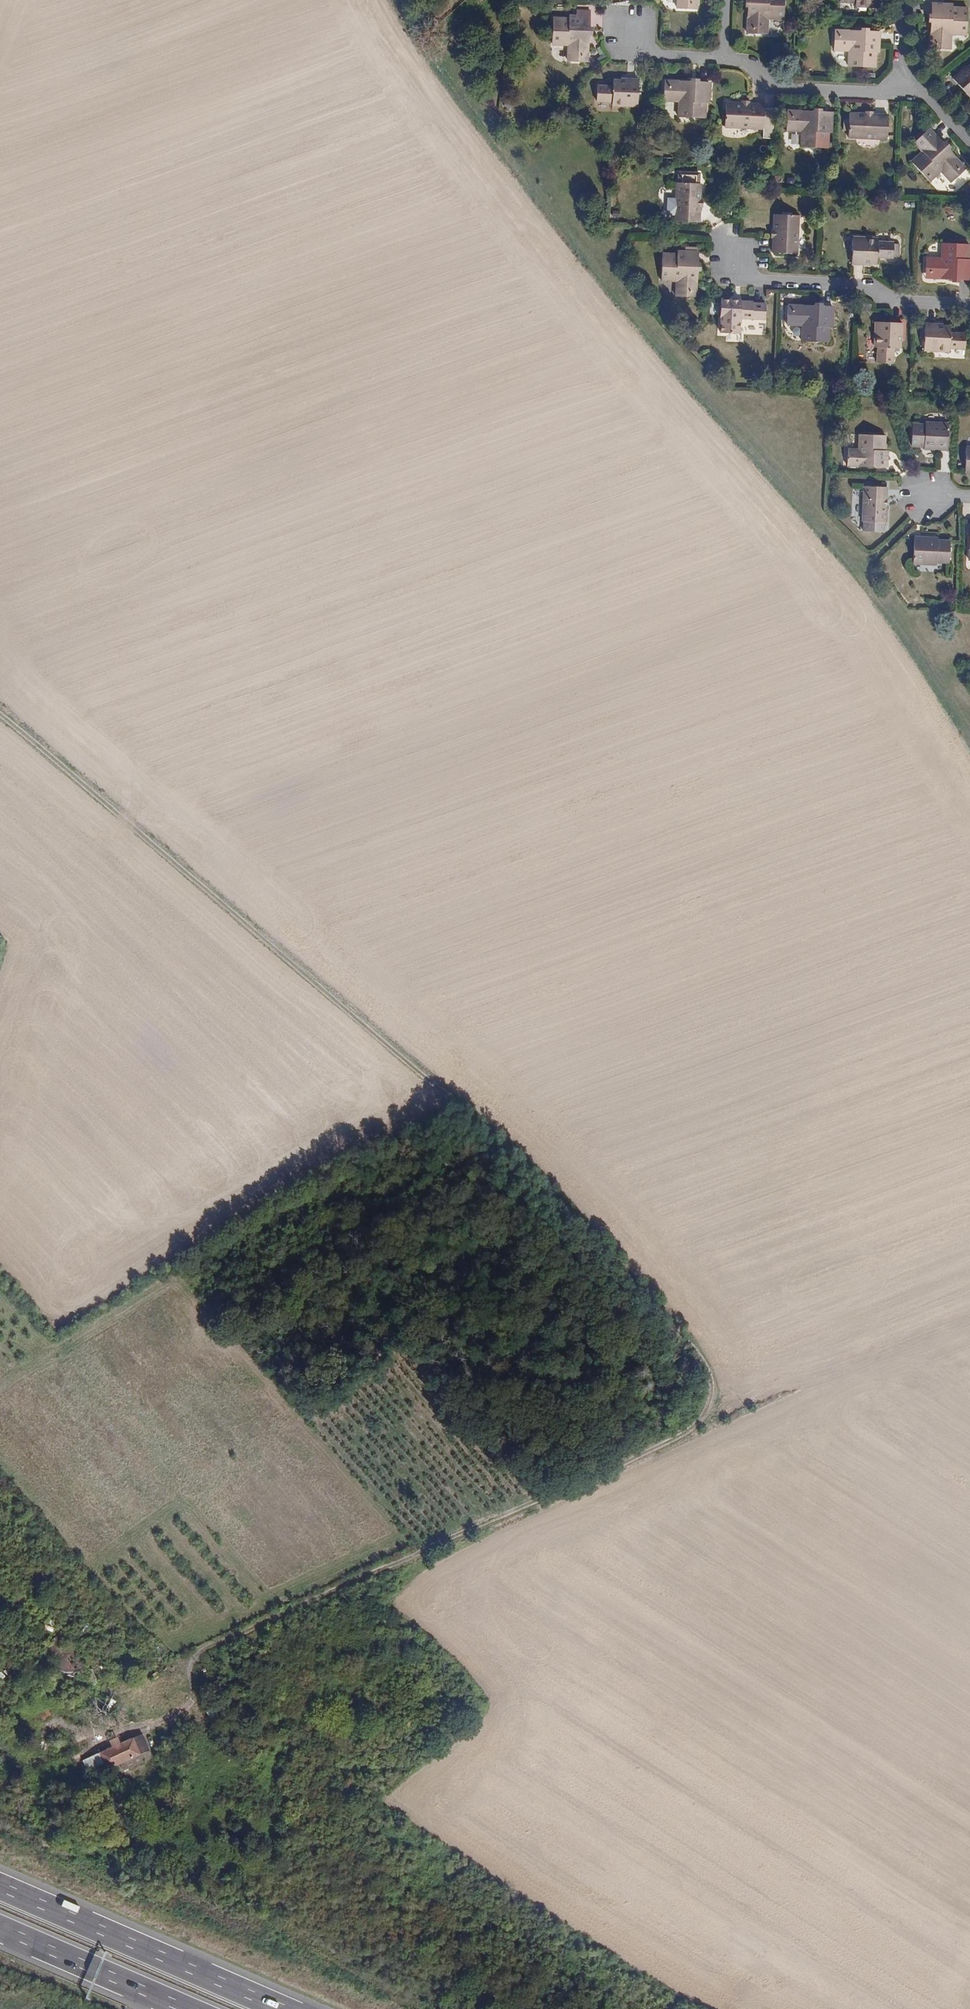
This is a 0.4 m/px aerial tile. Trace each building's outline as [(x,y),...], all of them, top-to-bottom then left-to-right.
[(697,9),(697,8),(698,0),(676,0),(676,8),(691,8),(696,9),(697,9)] [(747,33),(748,33),(753,34),(768,35),(769,20),(784,21),(784,20),(786,0),(746,0),(746,3),(745,5),(745,6),(745,7),(748,7),(748,19),(747,33)] [(839,2),(856,3),(855,6),(855,7),(881,9),(881,8),(882,0),(839,0),(839,1),(839,2)] [(931,48),(931,49),(932,49),(937,49),(952,49),(952,35),(968,35),(968,34),(968,7),(968,6),(953,6),(953,3),(933,2),(932,2),(931,14),(928,14),(928,15),(928,18),(928,21),(928,22),(931,22),(931,34),(931,48)] [(588,61),(589,47),(589,35),(592,35),(592,34),(592,31),(593,28),(593,27),(589,27),(590,15),(590,10),(576,9),(576,10),(576,14),(569,14),(568,14),(568,15),(568,17),(553,17),(552,45),(552,46),(568,46),(567,61),(583,61),(587,61),(588,61)] [(836,30),(835,30),(835,31),(835,35),(834,51),(849,52),(848,67),(849,67),(876,68),(877,68),(878,53),(880,53),(881,53),(882,33),(882,32),(870,31),(870,28),(869,28),(866,28),(863,28),(862,28),(862,31),(850,30),(836,30)] [(966,68),(966,67),(965,67),(953,78),(954,79),(963,89),(969,97),(969,65),(966,68)] [(596,101),(596,102),(613,102),(612,106),(612,107),(638,108),(638,107),(639,93),(640,80),(640,79),(623,78),(623,79),(614,79),(614,80),(614,86),(597,85),(597,86),(596,101)] [(666,80),(665,80),(665,81),(665,86),(664,101),(679,102),(678,117),(679,117),(706,118),(707,118),(708,103),(710,103),(711,103),(712,83),(712,82),(700,81),(700,78),(699,78),(696,78),(693,78),(692,78),(692,81),(680,80),(666,80)] [(741,102),(726,102),(726,103),(726,109),(724,109),(723,109),(723,110),(723,120),(723,121),(724,121),(726,121),(725,127),(725,128),(764,130),(764,128),(764,108),(764,104),(765,103),(750,102),(750,101),(749,100),(742,100),(741,100),(741,101),(741,102)] [(764,128),(764,130),(763,139),(778,139),(779,109),(764,108),(764,128)] [(788,110),(788,111),(788,116),(787,131),(801,132),(801,147),(829,148),(830,133),(833,133),(834,113),(834,112),(823,111),(823,108),(822,108),(821,108),(819,108),(816,108),(815,108),(814,108),(814,111),(802,111),(788,110)] [(865,112),(850,111),(850,113),(849,137),(849,138),(887,140),(887,139),(888,115),(888,113),(874,113),(874,111),(873,111),(866,110),(865,110),(865,111),(865,112)] [(967,170),(967,169),(957,158),(950,149),(952,147),(951,147),(951,146),(949,144),(948,142),(947,142),(947,141),(944,143),(936,134),(931,128),(930,129),(915,142),(920,148),(922,151),(911,160),(911,161),(929,182),(930,182),(941,172),(951,183),(962,173),(966,170),(967,170)] [(792,147),(799,147),(800,135),(792,134),(792,147)] [(702,199),(703,184),(701,184),(700,184),(701,173),(678,172),(677,183),(676,183),(675,198),(668,198),(667,215),(674,216),(674,221),(675,222),(700,223),(701,223),(702,208),(703,208),(704,208),(704,207),(704,200),(704,199),(703,199),(702,199)] [(775,214),(774,214),(773,229),(772,229),(771,229),(771,237),(771,238),(773,238),(772,252),(773,252),(798,254),(799,254),(801,216),(800,216),(793,215),(793,213),(782,212),(782,213),(781,215),(775,214)] [(895,243),(895,242),(878,241),(878,238),(878,237),(853,236),(853,237),(852,251),(852,265),(852,266),(868,266),(869,266),(869,265),(878,265),(878,264),(878,258),(895,259),(895,258),(895,243)] [(926,278),(940,279),(952,280),(952,283),(953,283),(956,283),(959,283),(960,283),(960,280),(969,281),(969,244),(943,243),(942,258),(927,257),(926,272),(926,277),(926,278)] [(696,298),(697,298),(697,297),(698,283),(698,271),(701,271),(702,271),(702,270),(702,267),(702,265),(702,264),(702,263),(699,263),(699,251),(698,251),(679,250),(678,250),(678,251),(678,253),(663,252),(663,253),(661,280),(661,281),(676,282),(676,297),(691,297),(696,298)] [(724,298),(721,298),(721,299),(721,308),(720,318),(721,318),(721,325),(721,332),(741,334),(741,330),(741,323),(742,319),(753,320),(766,320),(766,304),(766,303),(754,302),(754,301),(743,300),(743,299),(739,299),(734,299),(730,299),(724,298)] [(789,304),(788,304),(788,305),(788,306),(788,310),(787,326),(802,326),(801,341),(802,341),(829,343),(830,343),(831,328),(833,328),(834,328),(834,327),(835,308),(835,307),(823,306),(823,303),(822,303),(819,303),(816,302),(815,302),(815,306),(803,305),(789,304)] [(878,347),(877,363),(878,363),(893,364),(894,364),(895,347),(900,347),(902,347),(902,338),(903,338),(903,322),(902,322),(889,321),(875,321),(874,321),(874,347),(875,347),(878,347)] [(950,348),(966,349),(966,348),(967,333),(967,332),(951,331),(951,326),(951,325),(942,324),(942,323),(925,322),(925,323),(924,336),(924,350),(924,351),(949,352),(949,351),(950,348)] [(925,424),(913,423),(913,424),(912,447),(912,448),(925,448),(925,449),(925,450),(949,451),(949,450),(950,436),(950,423),(950,422),(925,421),(925,422),(925,424)] [(848,450),(848,467),(848,469),(856,469),(856,467),(873,467),(888,468),(889,451),(888,451),(886,451),(886,436),(858,435),(857,448),(848,447),(848,450)] [(888,498),(888,487),(886,487),(881,487),(881,485),(881,484),(870,484),(870,486),(864,486),(863,486),(862,521),(863,521),(864,521),(863,531),(885,533),(886,522),(887,522),(887,507),(888,498)] [(938,563),(950,563),(950,562),(951,540),(951,539),(938,539),(938,537),(914,536),(914,537),(913,551),(913,564),(913,565),(938,566),(938,565),(938,563)] [(63,1649),(62,1671),(77,1671),(78,1650),(63,1649)] [(154,1767),(147,1746),(85,1768),(92,1786),(113,1778),(114,1781),(154,1767)]
